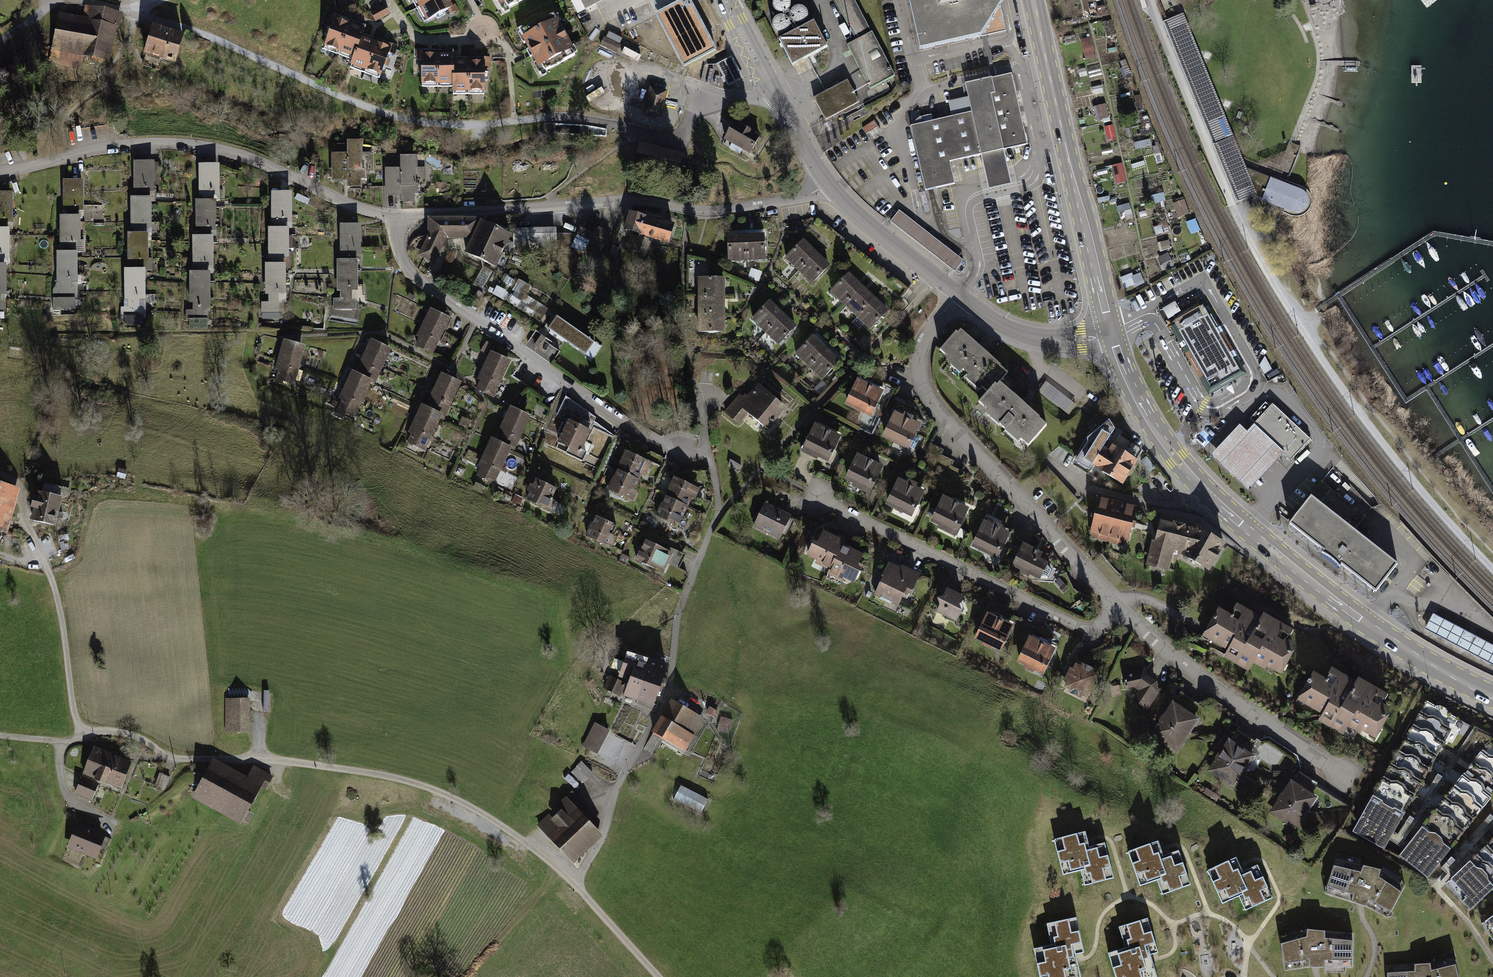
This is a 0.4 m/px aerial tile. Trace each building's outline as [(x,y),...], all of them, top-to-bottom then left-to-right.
[(425,26),(454,13),(448,0),(414,0),(425,26)] [(501,11),(524,0),(495,0),(501,11)] [(577,17),(611,0),(568,0),(577,17)] [(853,0),(834,0),(855,43),(848,47),(870,91),(891,80),(853,0)] [(916,47),(979,33),(1000,1),(999,0),(906,0),(916,47)] [(376,21),(390,16),(386,5),(371,11),(376,21)] [(59,15),(52,57),(83,63),(85,57),(112,62),(121,15),(87,9),(85,20),(59,15)] [(1241,206),(1261,198),(1261,207),(1278,209),(1294,217),(1305,215),(1310,207),(1308,200),(1304,193),(1250,171),(1186,13),(1166,21),(1241,206)] [(369,32),(335,21),(325,51),(353,61),(350,70),(380,81),(390,54),(364,44),(369,32)] [(814,22),(781,40),(795,65),(828,47),(814,22)] [(561,25),(523,42),(537,75),(575,59),(561,25)] [(184,38),(153,29),(144,58),(175,68),(184,38)] [(1092,38),(1082,39),(1084,58),(1094,56),(1092,38)] [(455,56),(422,56),(421,86),(453,86),(453,95),(485,96),(485,66),(455,65),(455,56)] [(718,65),(728,88),(744,81),(734,58),(718,65)] [(980,154),(1003,149),(1028,144),(1012,73),(964,83),(967,97),(971,112),(951,117),(916,125),(910,126),(925,191),(931,190),(955,184),(950,161),(980,154)] [(849,83),(816,99),(826,119),(859,103),(849,83)] [(668,97),(652,92),(645,118),(661,122),(668,97)] [(948,101),(951,117),(971,112),(967,97),(948,101)] [(1095,106),(1096,120),(1109,119),(1108,106),(1095,106)] [(736,126),(726,143),(753,158),(762,140),(736,126)] [(1106,127),(1109,141),(1116,140),(1114,126),(1106,127)] [(365,143),(349,143),(349,155),(343,155),(342,181),(349,181),(349,186),(365,186),(365,143)] [(1003,149),(980,154),(988,190),(1011,185),(1003,149)] [(416,202),(416,156),(403,157),(403,169),(397,169),(397,202),(416,202)] [(156,163),(134,162),(133,194),(154,195),(156,163)] [(1123,164),(1113,166),(1117,185),(1127,183),(1123,164)] [(223,166),(201,166),(200,197),(221,198),(223,166)] [(86,182),(65,181),(63,213),(85,214),(86,182)] [(0,193),(0,225),(13,226),(14,194),(0,193)] [(293,194),(272,193),(270,225),(292,226),(293,194)] [(153,200),(131,199),(129,231),(151,232),(153,200)] [(1179,218),(1190,214),(1185,200),(1174,204),(1179,218)] [(218,203),(196,202),(195,234),(217,235),(218,203)] [(1121,218),(1133,215),(1131,204),(1118,206),(1121,218)] [(890,222),(954,272),(963,261),(899,210),(890,222)] [(649,221),(631,215),(624,234),(632,237),(628,250),(648,256),(652,243),(668,248),(676,224),(651,216),(649,221)] [(83,218),(61,217),(60,249),(81,250),(83,218)] [(429,236),(418,255),(436,264),(448,241),(473,242),(466,257),(495,271),(512,240),(483,223),(430,221),(429,236)] [(612,235),(583,223),(570,249),(584,257),(590,243),(604,251),(612,235)] [(362,225),(341,226),(342,254),(336,255),(337,298),(333,298),(334,311),(360,311),(359,258),(363,258),(362,225)] [(0,229),(0,261),(8,262),(10,230),(0,229)] [(289,231),(268,230),(266,262),(288,263),(289,231)] [(557,232),(515,233),(516,248),(558,247),(557,232)] [(149,236),(127,235),(126,267),(148,268),(149,236)] [(766,236),(728,238),(729,265),(767,264),(766,236)] [(215,238),(193,237),(192,269),(214,270),(215,238)] [(805,242),(785,260),(811,288),(830,270),(805,242)] [(1168,254),(1160,258),(1165,269),(1173,266),(1168,254)] [(78,256),(56,255),(55,303),(77,303),(78,256)] [(288,266),(266,266),(265,313),(287,314),(288,266)] [(147,273),(125,272),(124,320),(146,320),(147,273)] [(1141,272),(1121,280),(1125,290),(1145,282),(1141,272)] [(852,274),(832,295),(871,333),(891,312),(852,274)] [(212,275),(190,275),(189,322),(211,323),(212,275)] [(727,280),(697,279),(696,326),(726,326),(727,280)] [(798,331),(770,301),(751,320),(778,349),(798,331)] [(1167,322),(1182,315),(1177,304),(1162,311),(1167,322)] [(450,320),(430,310),(418,334),(423,337),(418,346),(433,354),(450,320)] [(1211,318),(1181,335),(1212,390),(1242,373),(1211,318)] [(603,352),(559,320),(550,333),(594,364),(603,352)] [(1008,379),(962,335),(942,356),(987,398),(978,407),(1027,453),(1046,433),(999,389),(1008,379)] [(817,338),(797,356),(823,382),(842,363),(817,338)] [(372,341),(357,370),(376,380),(391,351),(372,341)] [(307,349),(286,342),(277,370),(280,371),(278,379),(295,385),(307,349)] [(512,364),(492,354),(480,377),(485,380),(480,390),(494,397),(512,364)] [(374,383),(354,373),(342,397),(347,399),(342,409),(356,417),(374,383)] [(443,378),(428,406),(447,417),(462,388),(443,378)] [(886,394),(859,382),(848,407),(874,420),(886,394)] [(1040,391),(1070,415),(1077,406),(1047,382),(1040,391)] [(743,392),(748,396),(756,387),(751,383),(743,392)] [(740,395),(723,414),(739,428),(749,417),(766,432),(784,411),(759,389),(747,402),(740,395)] [(1252,425),(1283,454),(1290,461),(1311,439),(1272,404),(1270,406),(1265,402),(1250,419),(1254,423),(1252,425)] [(442,417),(423,407),(410,431),(415,434),(410,443),(425,451),(442,417)] [(510,409),(496,439),(516,448),(530,418),(510,409)] [(905,421),(896,417),(884,442),(912,455),(924,430),(914,426),(916,422),(907,418),(905,421)] [(591,431),(567,419),(556,443),(580,455),(591,431)] [(1283,454),(1252,425),(1247,431),(1239,424),(1225,440),(1210,455),(1248,491),(1265,473),(1283,454)] [(844,441),(818,428),(805,454),(830,467),(844,441)] [(511,449),(491,439),(479,463),(484,466),(479,476),(493,483),(511,449)] [(1109,453),(1105,450),(1092,470),(1125,490),(1140,466),(1112,449),(1109,453)] [(651,466),(626,454),(607,493),(632,505),(651,466)] [(885,473),(859,460),(846,485),(871,499),(885,473)] [(677,479),(657,518),(682,530),(701,491),(677,479)] [(558,491),(538,480),(526,502),(551,515),(557,505),(552,502),(558,491)] [(927,496),(901,483),(888,509),(914,522),(927,496)] [(1359,513),(1322,483),(1290,522),(1376,592),(1397,566),(1348,527),(1359,513)] [(18,496),(0,491),(0,538),(5,540),(18,496)] [(61,505),(38,497),(29,527),(52,534),(61,505)] [(972,514),(946,500),(933,526),(958,539),(972,514)] [(1138,512),(1101,502),(1091,537),(1128,548),(1138,512)] [(794,522),(766,507),(755,527),(783,542),(794,522)] [(617,528),(597,519),(587,538),(612,550),(617,540),(612,537),(617,528)] [(1200,531),(1162,521),(1149,567),(1168,572),(1175,555),(1211,575),(1227,546),(1200,531)] [(1014,538),(988,525),(974,551),(1000,564),(1014,538)] [(848,546),(825,535),(819,548),(815,546),(809,560),(817,564),(815,569),(857,589),(863,575),(861,573),(867,561),(846,552),(848,546)] [(679,557),(645,540),(634,562),(668,579),(679,557)] [(1053,562),(1027,548),(1014,570),(1041,584),(1053,562)] [(901,573),(890,568),(876,597),(901,610),(908,595),(912,596),(920,579),(903,570),(901,573)] [(966,601),(950,592),(939,614),(959,625),(966,612),(961,610),(966,601)] [(1262,621),(1237,606),(1230,619),(1219,612),(1203,640),(1229,655),(1225,661),(1249,675),(1254,666),(1282,682),(1300,652),(1289,646),(1295,635),(1264,617),(1262,621)] [(1433,615),(1425,630),(1492,664),(1492,645),(1433,615)] [(1015,630),(989,617),(977,640),(1003,653),(1015,630)] [(1058,654),(1032,640),(1018,664),(1045,678),(1058,654)] [(669,667),(630,653),(620,680),(612,677),(606,694),(653,711),(669,667)] [(1101,676),(1077,665),(1065,691),(1089,702),(1101,676)] [(1147,677),(1146,671),(1123,673),(1125,690),(1135,691),(1139,695),(1133,703),(1147,714),(1162,697),(1161,686),(1147,677)] [(1358,685),(1334,671),(1326,683),(1315,677),(1299,704),(1325,719),(1321,725),(1345,739),(1350,730),(1378,747),(1396,716),(1386,710),(1392,700),(1360,682),(1358,685)] [(249,702),(227,701),(226,734),(248,735),(249,702)] [(706,722),(674,704),(656,738),(687,756),(706,722)] [(1459,722),(1428,705),(1354,833),(1384,851),(1459,722)] [(1199,725),(1173,706),(1152,735),(1178,754),(1199,725)] [(596,727),(582,749),(596,757),(609,736),(596,727)] [(130,761),(92,745),(74,788),(91,796),(97,781),(118,789),(130,761)] [(1256,762),(1231,745),(1208,777),(1234,794),(1256,762)] [(1492,745),(1402,858),(1431,881),(1492,802),(1492,746),(1492,745)] [(583,762),(572,772),(583,784),(594,773),(583,762)] [(248,780),(214,763),(194,802),(242,827),(263,786),(270,789),(275,781),(253,770),(248,780)] [(1320,804),(1292,785),(1271,816),(1299,835),(1320,804)] [(710,802),(682,789),(675,804),(703,817),(710,802)] [(539,829),(573,866),(603,839),(568,802),(539,829)] [(105,837),(75,824),(65,847),(95,860),(105,837)] [(1104,842),(1088,847),(1084,831),(1053,840),(1062,875),(1080,870),(1084,886),(1113,878),(1104,842)] [(1179,850),(1164,856),(1158,841),(1128,852),(1141,886),(1158,880),(1164,895),(1192,885),(1179,850)] [(1448,890),(1473,915),(1492,896),(1492,848),(1448,890)] [(1367,902),(1388,914),(1405,883),(1381,865),(1337,856),(1326,889),(1367,902)] [(1257,865),(1243,871),(1236,857),(1207,870),(1222,903),(1239,896),(1246,911),(1273,899),(1257,865)] [(1045,924),(1049,944),(1032,948),(1038,976),(1078,976),(1073,954),(1082,952),(1075,917),(1045,924)] [(1119,927),(1125,948),(1108,953),(1115,976),(1156,976),(1149,955),(1157,953),(1146,918),(1119,927)] [(1309,925),(1281,933),(1286,967),(1311,963),(1353,965),(1352,931),(1309,925)] [(1387,976),(1459,976),(1453,955),(1430,960),(1386,963),(1387,976)]
